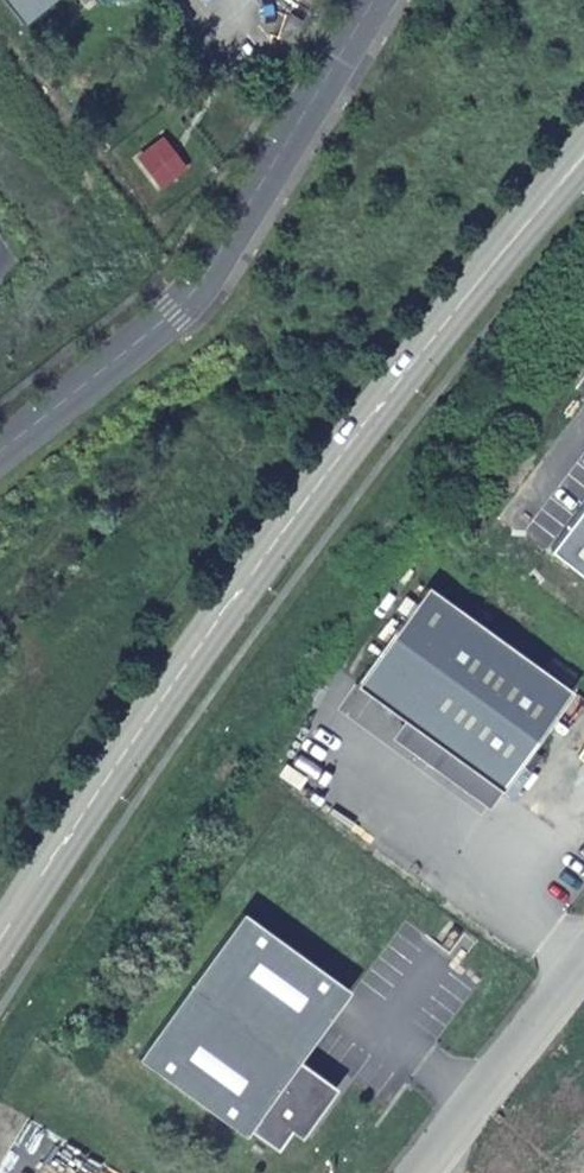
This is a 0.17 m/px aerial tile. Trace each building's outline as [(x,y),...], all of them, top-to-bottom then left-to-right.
[(19,16),(40,0),(6,0),(19,16)] [(553,554),(583,578),(583,513),(553,554)] [(406,721),(503,793),(575,695),(430,589),(359,686),(406,721)] [(503,793),(406,721),(395,738),(491,810),(503,793)] [(307,1050),(350,990),(243,913),(138,1056),(245,1134),(249,1128),(278,1147),(291,1129),(308,1107),(318,1114),(337,1088),(299,1061),(307,1050)] [(318,1114),(308,1107),(291,1129),(302,1137),(318,1114)]
